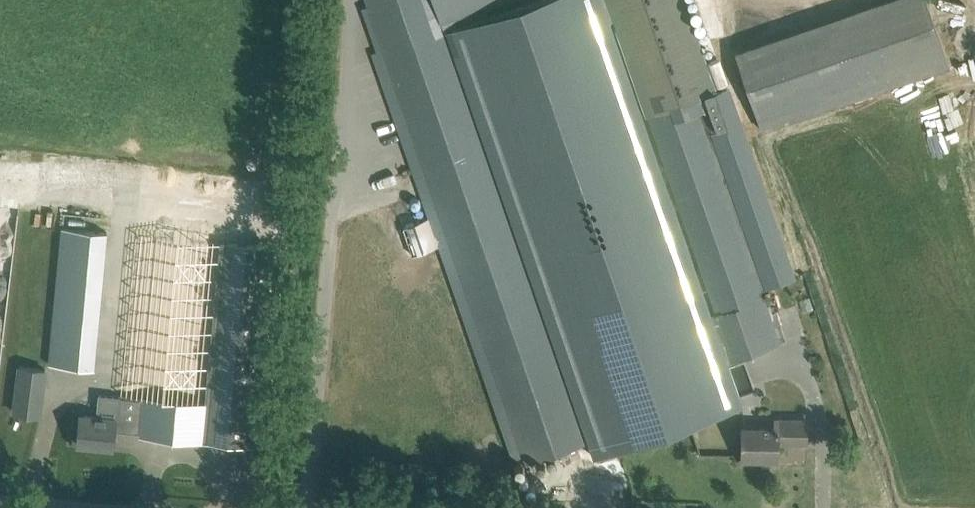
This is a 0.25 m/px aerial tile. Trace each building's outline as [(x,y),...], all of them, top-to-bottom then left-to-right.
[(508,214),(440,23),(433,0),(366,0),(368,5),(362,7),(377,50),(372,52),(429,217),(406,225),(407,226),(404,227),(413,254),(439,245),(513,459),(523,455),(527,465),(587,442),(566,379),(508,214)] [(602,0),(507,0),(440,23),(508,214),(511,213),(595,457),(743,406),(727,361),(726,362),(709,315),(602,0)] [(713,314),(763,297),(762,294),(765,293),(764,289),(796,278),(728,86),(716,90),(685,0),(605,0),(713,314)] [(869,7),(895,83),(949,65),(927,0),(889,0),(869,7)] [(96,368),(108,231),(61,227),(49,363),(96,368)] [(252,445),(272,245),(135,232),(116,414),(81,410),(77,443),(114,447),(115,430),(139,433),(139,435),(210,442),(210,441),(252,445)] [(727,361),(780,343),(763,297),(713,314),(709,315),(726,362),(727,361)] [(40,414),(46,368),(21,364),(14,411),(40,414)] [(806,442),(807,422),(807,420),(775,420),(776,430),(743,429),(743,459),(778,459),(778,441),(806,442)]
